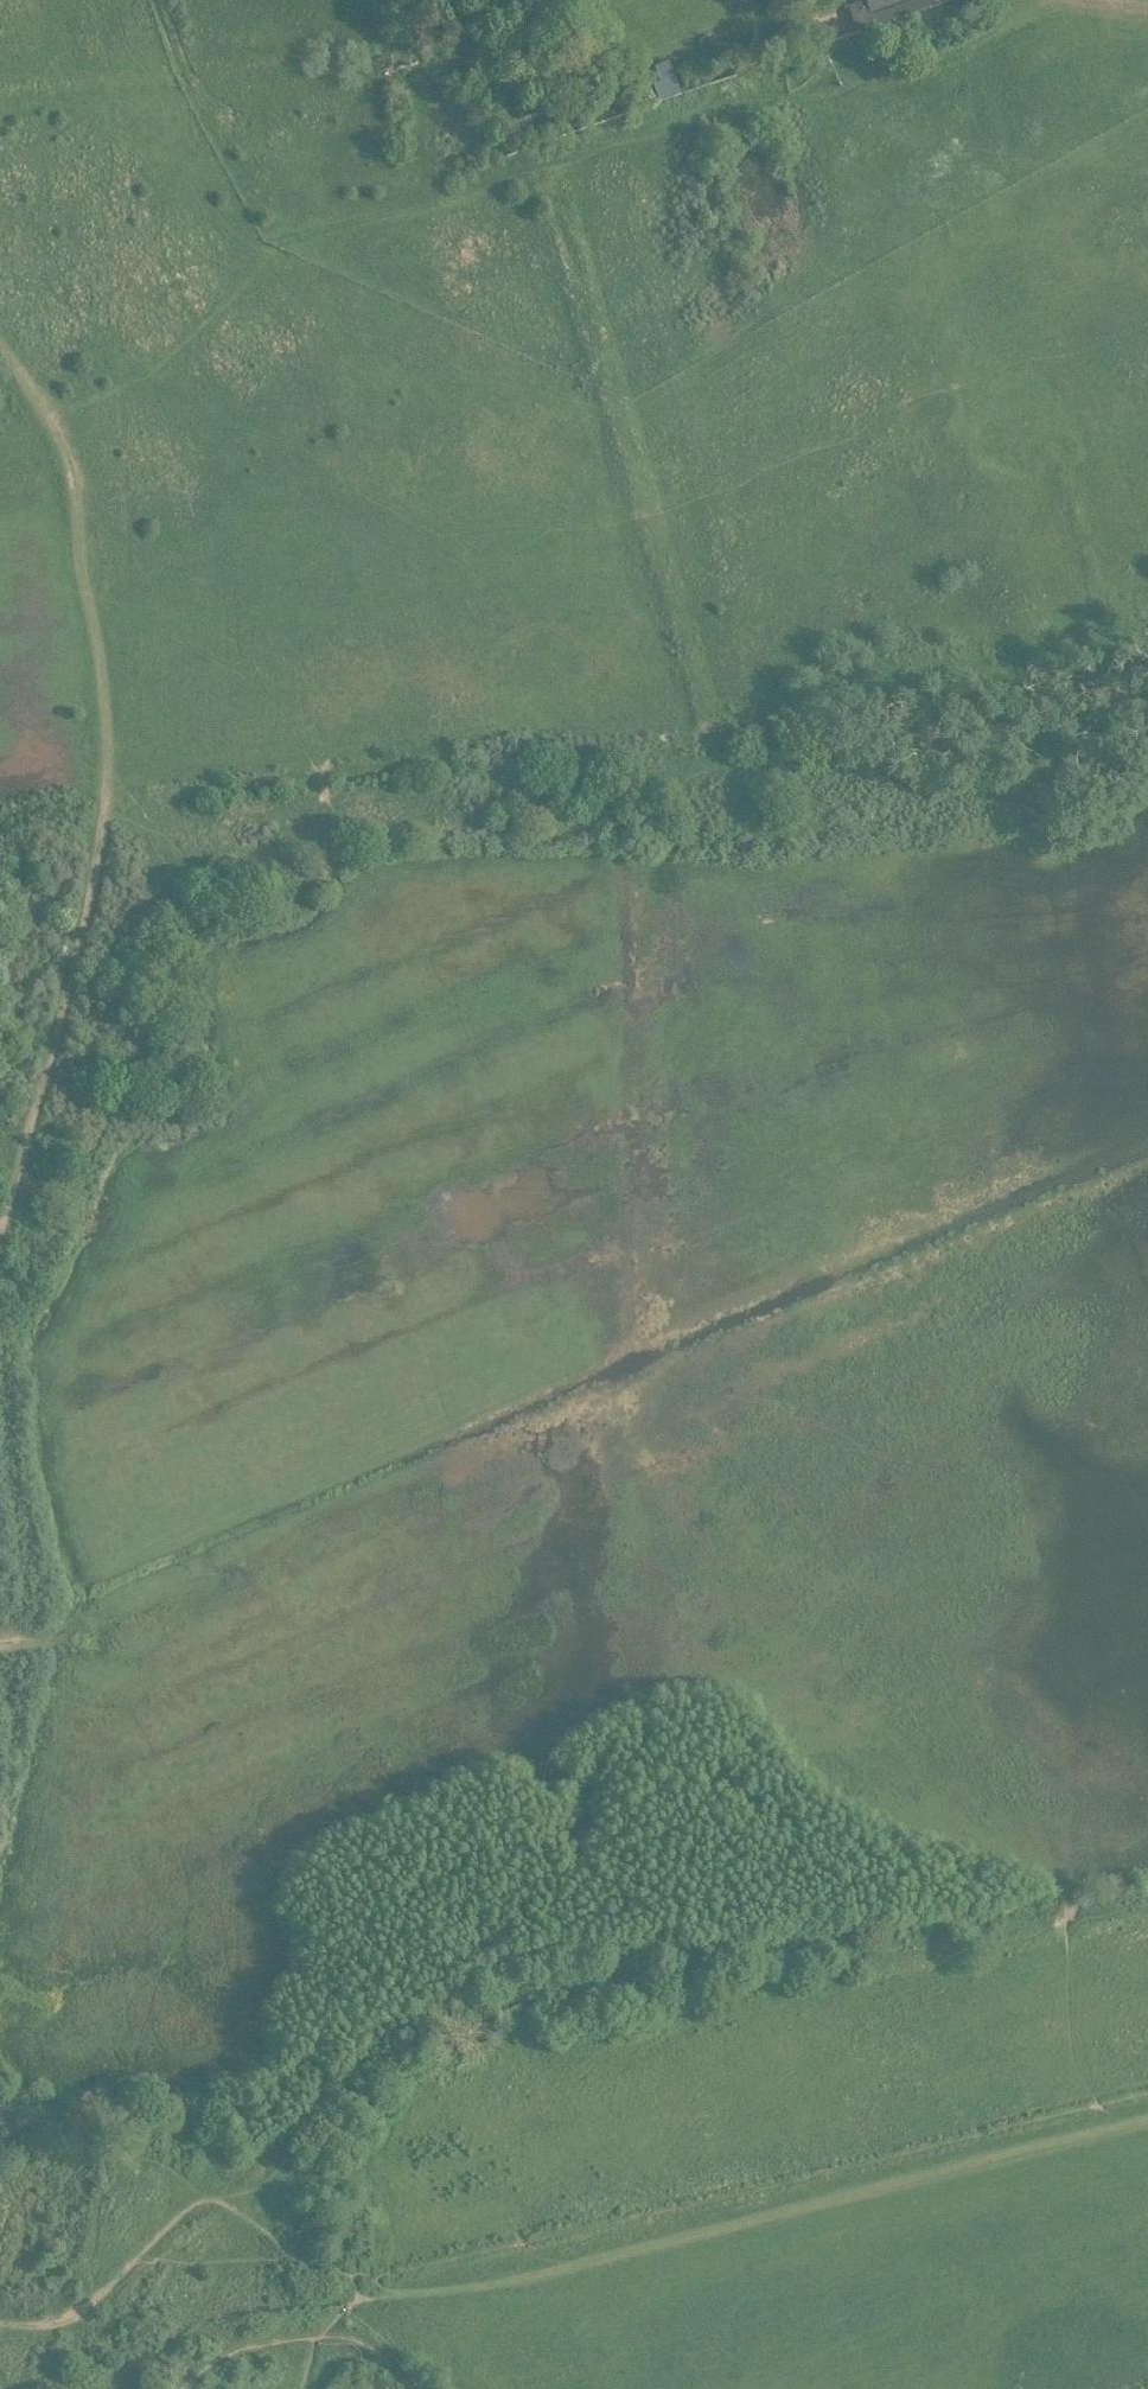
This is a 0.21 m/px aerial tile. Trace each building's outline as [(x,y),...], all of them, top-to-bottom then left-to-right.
[(843,3),(854,33),(943,0),(851,0),(843,3)]
